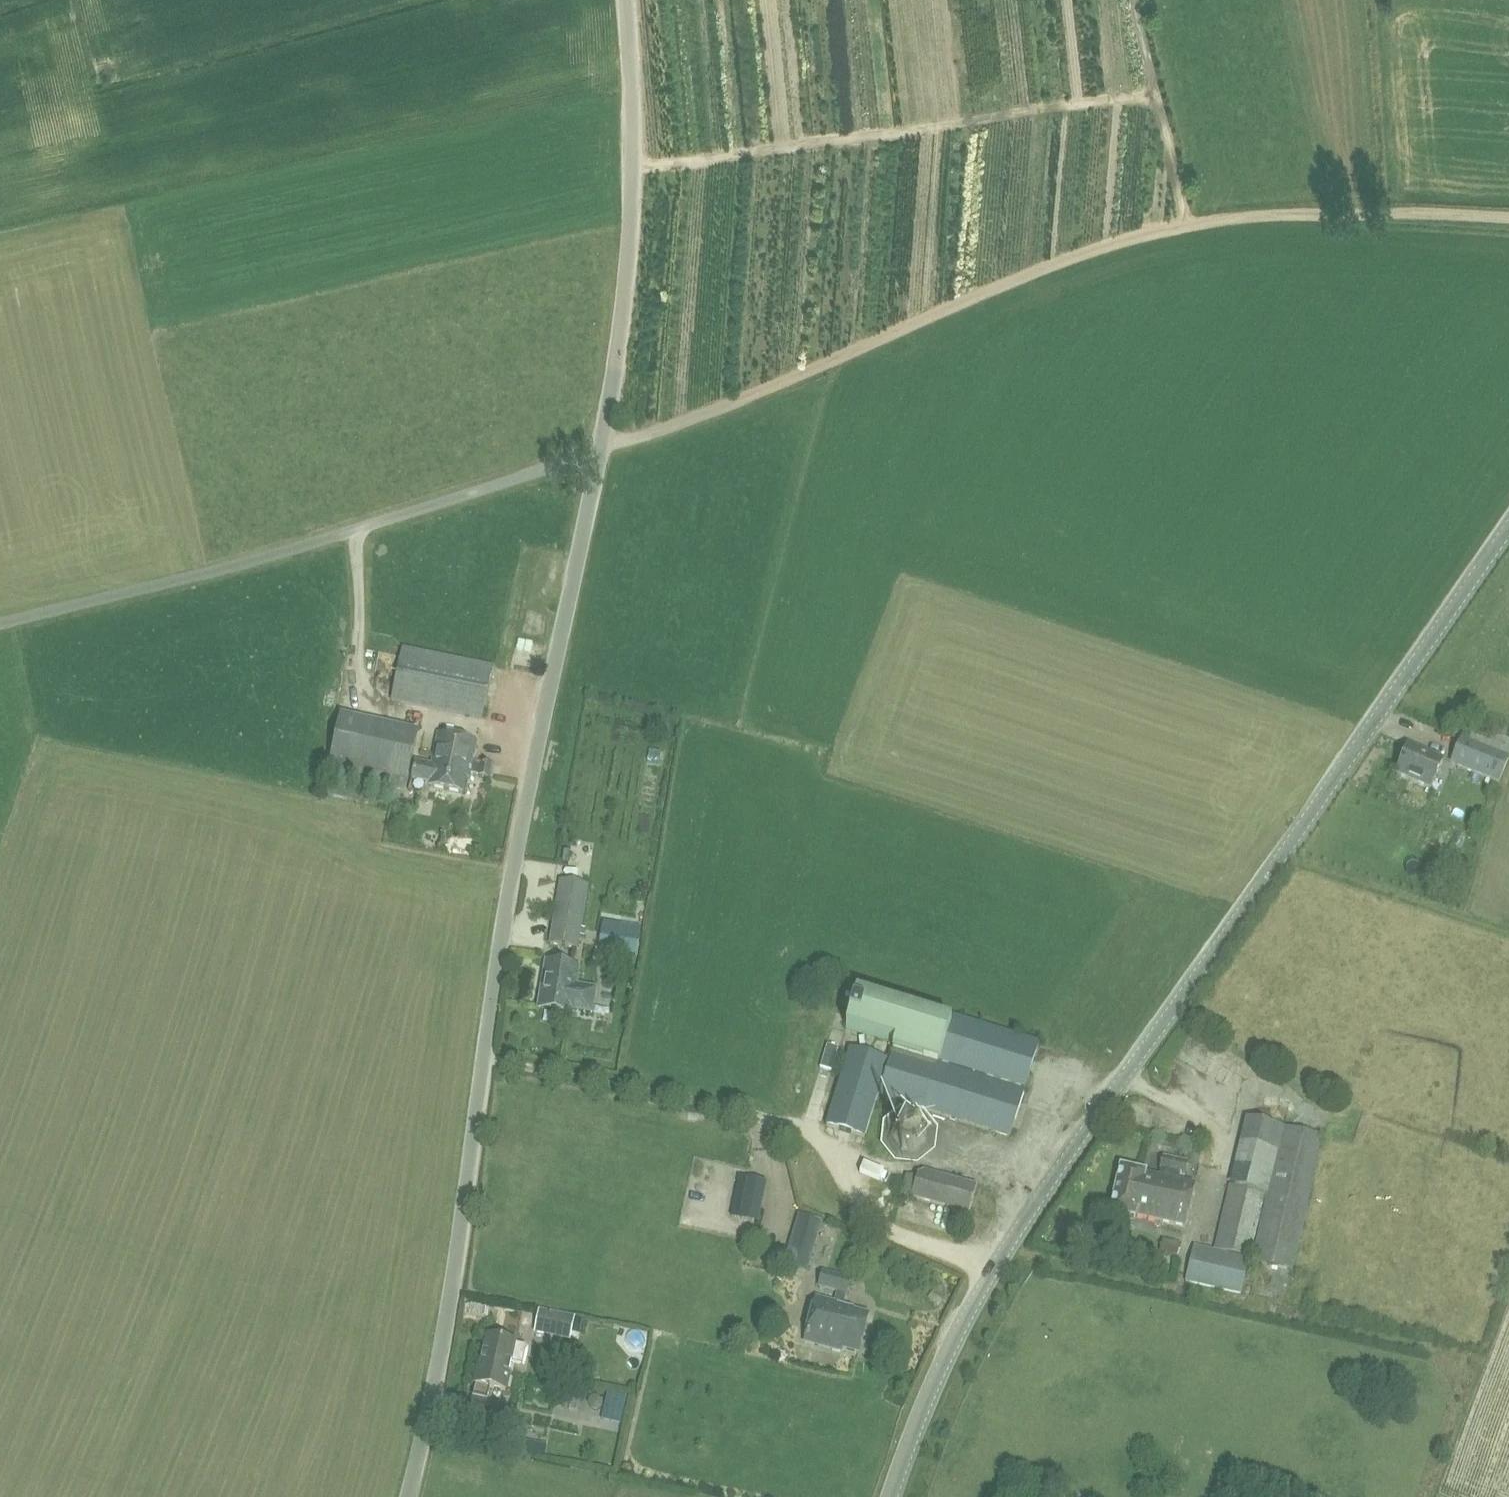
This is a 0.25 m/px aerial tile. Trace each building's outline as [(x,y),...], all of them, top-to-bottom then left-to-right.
[(402,647),(391,701),(482,720),(493,665),(402,647)] [(408,782),(418,730),(340,713),(326,779),(390,791),(392,779),(408,782)] [(1449,764),(1499,784),(1508,760),(1508,740),(1466,723),(1449,764)] [(410,779),(427,782),(427,785),(463,793),(466,777),(469,778),(470,773),(478,775),(489,778),(492,763),(480,761),(480,762),(473,761),(477,742),(437,734),(431,764),(414,761),(410,779)] [(1443,759),(1407,744),(1395,774),(1430,789),(1443,759)] [(548,943),(578,949),(588,885),(559,880),(548,943)] [(584,922),(585,951),(616,949),(615,921),(584,922)] [(622,924),(617,951),(635,954),(640,927),(622,924)] [(595,987),(575,984),(578,967),(546,962),(539,1007),(570,1012),(571,1010),(591,1013),(595,987)] [(938,1065),(924,1111),(1010,1137),(1039,1041),(952,1014),(950,1022),(952,1023),(938,1065)] [(889,1060),(849,1047),(825,1125),(865,1137),(878,1097),(889,1060)] [(892,1051),(889,1060),(878,1097),(924,1111),(938,1065),(892,1051)] [(935,1130),(922,1113),(901,1110),(885,1124),(882,1145),(896,1160),(917,1163),(933,1151),(935,1130)] [(1214,1249),(1250,1257),(1265,1194),(1266,1194),(1251,1261),(1292,1270),(1324,1136),(1245,1117),(1229,1184),(1214,1249)] [(1160,1170),(1158,1176),(1145,1173),(1146,1171),(1120,1166),(1110,1211),(1136,1217),(1136,1215),(1185,1226),(1194,1184),(1176,1180),(1177,1175),(1185,1176),(1188,1161),(1163,1155),(1159,1170),(1160,1170)] [(913,1167),(909,1193),(970,1204),(975,1178),(913,1167)] [(758,1222),(767,1180),(746,1176),(738,1217),(758,1222)] [(807,1272),(823,1221),(800,1213),(783,1264),(807,1272)] [(1181,1243),(1162,1239),(1159,1252),(1178,1257),(1181,1243)] [(1241,1295),(1249,1257),(1193,1245),(1185,1283),(1241,1295)] [(852,1278),(823,1270),(819,1286),(837,1292),(847,1295),(852,1278)] [(816,1298),(805,1341),(841,1351),(842,1348),(859,1353),(869,1314),(852,1310),(853,1307),(845,1305),(847,1295),(837,1292),(834,1302),(816,1298)] [(569,1339),(574,1316),(538,1308),(533,1332),(569,1339)] [(471,1400),(470,1400),(466,1417),(500,1424),(503,1406),(487,1403),(490,1387),(506,1391),(510,1371),(512,1361),(522,1364),(526,1345),(516,1343),(516,1342),(487,1336),(480,1366),(479,1366),(475,1384),(471,1400)] [(531,1441),(528,1453),(544,1456),(546,1445),(531,1441)]
